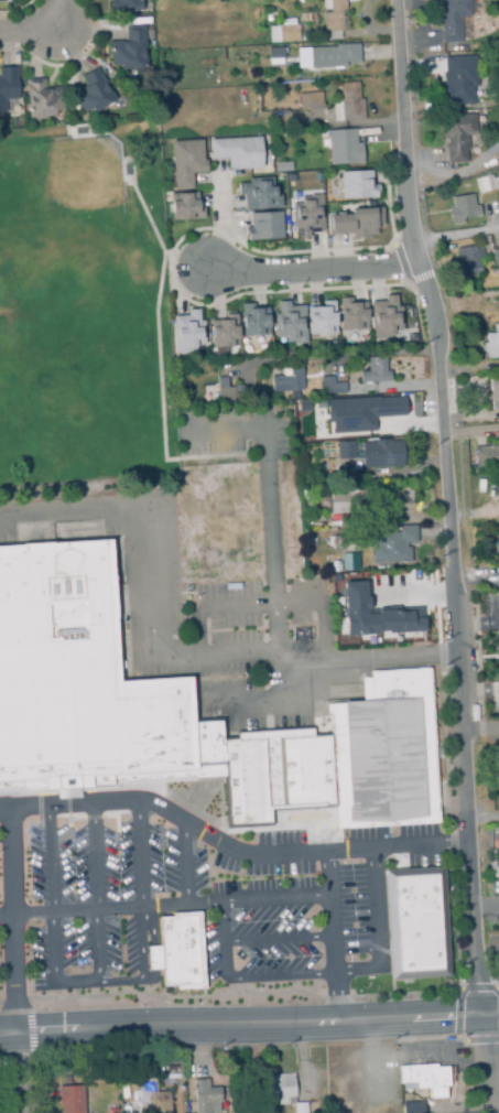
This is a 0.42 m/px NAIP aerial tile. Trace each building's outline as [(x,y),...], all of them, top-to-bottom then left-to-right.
[(109,9),(111,9),(111,11),(140,10),(140,0),(109,0),(109,9)] [(323,9),(322,0),(344,0),(346,31),(339,31),(340,39),(327,40),(326,31),(324,32),(323,12),(329,12),(329,9),(323,9)] [(435,17),(434,0),(469,0),(470,15),(459,17),(460,41),(441,43),(440,14),(437,14),(437,17),(435,17)] [(268,26),(279,25),(279,19),(294,18),(294,24),(296,24),(296,25),(299,25),(300,40),(297,40),(297,41),(269,42),(268,26)] [(108,41),(119,41),(119,42),(124,42),(124,26),(142,25),(145,68),(119,69),(119,65),(109,65),(108,41)] [(301,32),(302,40),(319,39),(319,31),(301,32)] [(296,47),(335,46),(335,44),(357,43),(358,63),(345,63),(345,66),(310,67),(296,67),(296,47)] [(267,47),(282,46),(282,63),(267,64),(267,47)] [(443,57),(444,71),(442,71),(443,83),(440,83),(441,106),(474,104),(473,86),(477,85),(475,55),(443,57)] [(4,111),(0,112),(0,67),(15,66),(18,98),(4,99),(4,111)] [(96,66),(115,99),(93,111),(89,107),(82,112),(69,93),(80,86),(82,87),(85,85),(79,76),(96,66)] [(25,78),(43,77),(43,88),(48,88),(48,87),(61,86),(62,110),(53,110),(53,116),(26,117),(25,78)] [(358,98),(357,82),(338,83),(339,99),(332,99),(333,120),(365,118),(362,98),(358,98)] [(297,93),(321,91),(322,108),(299,110),(297,93)] [(474,114),(441,115),(442,138),(445,138),(446,145),(445,145),(445,161),(446,161),(446,162),(465,162),(465,149),(468,149),(468,134),(474,134),(474,114)] [(326,130),(355,128),(356,142),(360,142),(362,163),(328,165),(326,130)] [(208,139),(259,136),(261,168),(227,169),(227,156),(209,158),(208,139)] [(170,141),(200,139),(202,159),(205,159),(206,172),(191,173),(192,188),(173,190),(170,141)] [(275,162),(291,161),(291,170),(275,171),(275,162)] [(339,172),(371,170),(371,184),(377,183),(378,191),(376,191),(376,197),(340,199),(339,172)] [(498,176),(498,182),(498,188),(477,193),(474,179),(491,174),(491,177),(498,176)] [(237,183),(248,182),(248,177),(272,176),(272,186),(278,185),(279,195),(280,195),(280,207),(243,209),(242,194),(237,195),(237,183)] [(169,193),(170,220),(203,218),(202,206),(197,206),(196,192),(169,193)] [(451,196),(473,193),(474,205),(478,204),(480,215),(462,218),(463,223),(451,225),(447,206),(452,205),(451,196)] [(291,203),(301,203),(300,196),(308,196),(308,194),(321,194),(323,231),(308,231),(308,238),(296,238),(295,226),(292,226),(291,203)] [(349,208),(381,207),(381,225),(376,225),(376,235),(368,235),(368,237),(350,238),(350,233),(327,233),(327,215),(337,215),(336,212),(343,212),(343,214),(349,214),(349,208)] [(248,213),(280,212),(281,238),(246,239),(246,235),(243,235),(243,227),(249,226),(248,213)] [(455,248),(480,245),(482,256),(477,257),(477,262),(479,261),(481,274),(457,278),(456,264),(457,264),(455,248)] [(368,302),(383,301),(383,295),(394,294),(395,306),(399,306),(401,331),(391,331),(391,337),(370,339),(368,302)] [(366,302),(351,302),(351,296),(338,298),(339,331),(367,329),(366,302)] [(303,304),(289,305),(288,300),(276,301),(276,313),(273,313),(274,337),(284,336),(284,344),(305,342),(303,304)] [(306,306),(322,306),(321,301),(334,300),(335,333),(308,334),(306,306)] [(268,306),(253,307),(253,302),(240,303),(241,335),(269,334),(268,306)] [(172,315),(186,314),(186,310),(197,309),(198,321),(203,320),(204,344),(194,345),(194,352),(174,353),(172,315)] [(209,320),(224,320),(224,314),(236,314),(238,346),(210,347),(209,320)] [(493,333),(485,333),(486,343),(481,343),(482,352),(486,352),(487,357),(498,356),(498,323),(493,323),(493,333)] [(359,382),(390,381),(389,370),(386,370),(384,357),(367,357),(367,371),(359,371),(359,382)] [(270,376),(271,391),(289,390),(290,398),(299,398),(299,390),(302,389),(301,365),(281,367),(282,375),(270,376)] [(216,377),(217,390),(215,390),(216,396),(218,396),(218,397),(215,397),(216,400),(218,400),(218,401),(235,400),(234,386),(227,387),(226,376),(216,377)] [(319,376),(333,376),(333,382),(345,381),(345,392),(321,393),(319,376)] [(489,378),(498,377),(498,409),(490,410),(489,378)] [(325,399),(378,396),(378,397),(403,396),(404,414),(375,417),(375,431),(330,433),(330,422),(327,422),(325,399)] [(360,442),(361,467),(403,465),(401,440),(388,441),(388,439),(373,439),(373,441),(360,442)] [(336,441),(336,458),(354,458),(352,441),(336,441)] [(473,446),(498,445),(498,464),(474,466),(473,446)] [(399,506),(398,488),(413,486),(414,505),(399,506)] [(324,516),(324,505),(332,505),(330,493),(368,490),(370,515),(324,516)] [(372,563),(410,562),(410,547),(405,547),(405,543),(415,542),(415,525),(398,526),(398,531),(394,531),(394,528),(377,528),(377,531),(371,531),(372,563)] [(139,774),(0,782),(0,536),(121,528),(130,672),(200,668),(204,710),(218,709),(232,709),(234,728),(269,726),(335,722),(334,692),(427,687),(435,807),(343,813),(340,789),(271,793),(272,811),(238,813),(237,796),(234,749),(220,749),(200,750),(200,761),(139,766),(139,774)] [(332,536),(332,537),(327,537),(328,545),(332,545),(333,549),(341,548),(339,534),(332,536)] [(339,553),(357,552),(357,570),(340,570),(339,553)] [(330,561),(332,571),(339,571),(338,561),(330,561)] [(345,631),(343,582),(365,581),(365,582),(368,581),(369,609),(377,608),(377,607),(387,607),(387,606),(399,605),(399,607),(422,606),(423,630),(387,633),(387,630),(378,630),(378,634),(345,636),(345,631)] [(490,860),(498,860),(498,878),(490,878),(490,860)] [(391,868),(443,867),(446,975),(394,977),(391,868)] [(163,986),(203,985),(202,915),(161,916),(161,947),(148,947),(148,969),(163,968),(163,986)] [(404,1068),(454,1065),(455,1085),(451,1085),(452,1098),(433,1099),(432,1087),(405,1089),(404,1068)] [(269,1100),(268,1077),(293,1076),(294,1098),(269,1100)] [(170,1093),(170,1112),(152,1112),(152,1109),(130,1111),(128,1081),(155,1079),(156,1094),(170,1093)] [(219,1103),(219,1112),(196,1112),(194,1081),(208,1080),(209,1090),(220,1089),(221,1103),(219,1103)] [(84,1088),(85,1112),(60,1112),(58,1089),(84,1088)] [(305,1103),(306,1112),(295,1112),(294,1105),(305,1103)] [(424,1103),(425,1112),(404,1112),(403,1104),(424,1103)]
